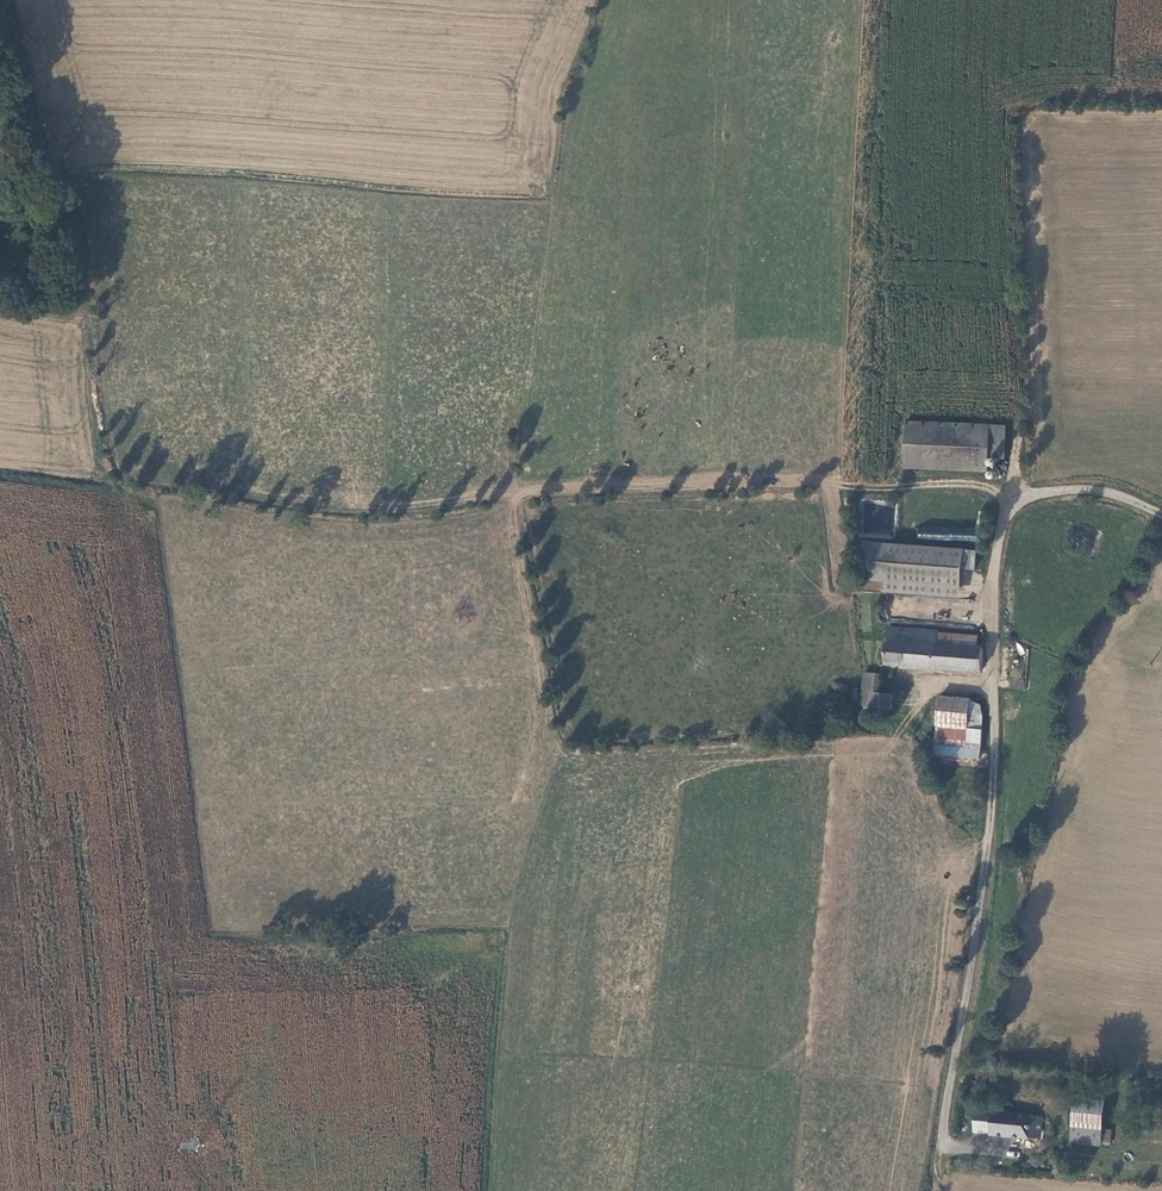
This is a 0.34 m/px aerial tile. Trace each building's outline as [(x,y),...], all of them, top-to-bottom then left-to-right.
[(903,416),(900,463),(983,466),(985,453),(1000,453),(1002,420),(903,416)] [(959,549),(860,539),(856,575),(880,578),(879,589),(954,597),(957,568),(959,549)] [(971,550),(959,549),(957,568),(969,569),(971,550)] [(968,585),(970,570),(960,569),(959,584),(968,585)] [(932,629),(933,626),(883,622),(881,638),(879,659),(976,667),(978,645),(972,645),(932,640),(932,629)] [(952,630),(932,629),(932,640),(972,645),(972,632),(952,630)] [(871,701),(873,701),(873,688),(874,679),(875,669),(860,669),(859,701),(862,701),(871,701)] [(873,688),(873,701),(889,702),(890,688),(873,688)] [(936,693),(933,721),(962,723),(964,699),(964,695),(936,693)] [(972,701),(964,699),(962,723),(973,725),(972,701)] [(871,710),(871,701),(862,701),(863,709),(871,710)] [(971,754),(973,725),(962,723),(933,721),(932,736),(933,754),(971,754)] [(1062,1140),(1092,1144),(1097,1099),(1066,1095),(1062,1140)] [(973,1130),(986,1131),(987,1111),(969,1109),(967,1130),(973,1130)] [(986,1131),(1031,1136),(1033,1116),(987,1111),(986,1131)] [(1103,1129),(1102,1144),(1110,1145),(1111,1130),(1103,1129)]
